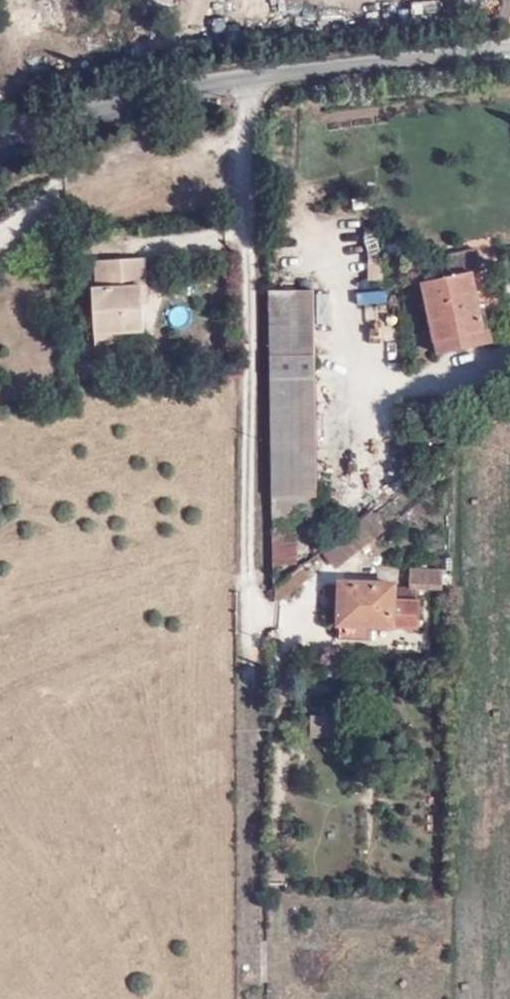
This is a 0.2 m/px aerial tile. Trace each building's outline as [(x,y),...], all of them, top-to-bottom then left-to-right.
[(476,249),(447,254),(451,277),(480,273),(476,249)] [(141,275),(147,275),(146,251),(122,252),(122,253),(97,253),(97,281),(92,282),(94,326),(142,325),(142,297),(141,275)] [(473,275),(421,287),(437,356),(494,343),(491,330),(486,331),(473,275)] [(276,519),(317,512),(317,280),(273,281),(276,519)] [(142,325),(94,326),(94,334),(142,331),(142,325)] [(381,525),(369,511),(325,545),(335,559),(381,525)] [(304,561),(274,584),(275,598),(311,569),(304,561)] [(443,569),(408,568),(408,589),(442,590),(443,569)] [(398,583),(338,583),(337,634),(339,639),(370,640),(373,632),(423,633),(424,599),(398,598),(398,583)]
